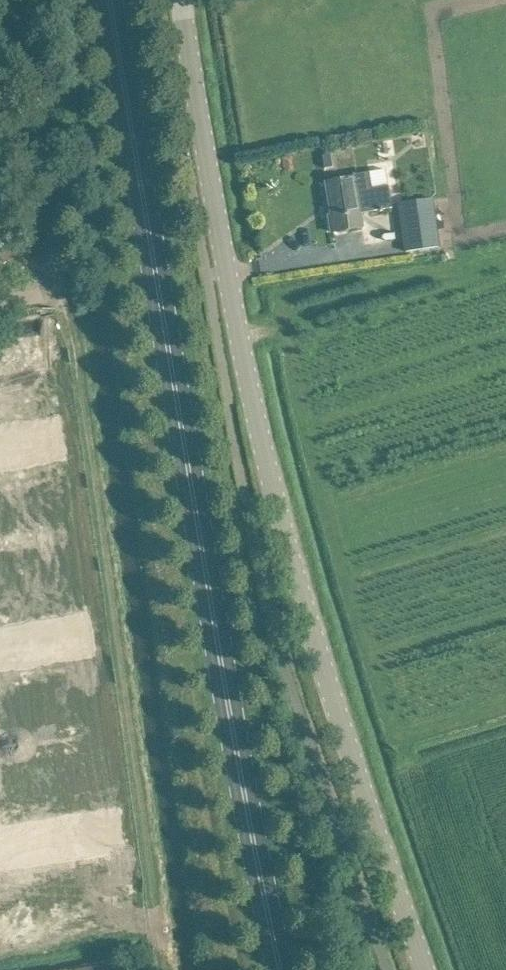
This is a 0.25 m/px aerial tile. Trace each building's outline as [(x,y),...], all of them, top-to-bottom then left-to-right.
[(345,180),(326,183),(330,208),(332,207),(333,215),(328,216),(331,233),(351,230),(362,228),(363,228),(361,213),(391,208),(387,187),(385,171),(368,174),(354,176),(354,178),(345,180)] [(439,247),(431,199),(399,204),(407,252),(439,247)] [(32,347),(20,349),(21,357),(33,355),(32,347)] [(20,349),(9,350),(10,358),(21,357),(20,349)] [(48,367),(23,371),(30,416),(55,413),(48,367)] [(0,374),(0,377),(6,419),(30,416),(23,371),(0,374)] [(58,530),(46,531),(48,539),(59,537),(58,530)] [(34,533),(23,535),(24,543),(35,541),(34,533)] [(23,535),(11,536),(12,544),(24,543),(23,535)] [(60,543),(48,544),(49,552),(61,551),(60,543)] [(48,544),(37,546),(38,554),(49,552),(48,544)] [(12,550),(1,551),(2,559),(14,558),(12,550)] [(52,567),(28,571),(34,616),(58,612),(52,567)] [(28,571),(4,574),(11,619),(34,616),(28,571)] [(0,575),(0,621),(11,619),(4,574),(0,575)] [(86,726),(75,727),(76,735),(87,734),(86,726)] [(62,729),(51,731),(52,739),(64,737),(62,729)] [(51,731),(39,732),(40,740),(52,739),(51,731)] [(27,734),(15,736),(16,744),(28,742),(27,734)] [(88,739),(76,741),(78,749),(89,747),(88,739)] [(64,743),(53,744),(54,752),(65,751),(64,743)] [(53,744),(41,746),(42,754),(54,752),(53,744)] [(17,749),(5,751),(6,759),(18,757),(17,749)] [(80,763),(56,767),(62,812),(86,808),(80,763)] [(56,767),(32,770),(39,815),(62,812),(56,767)] [(32,770),(8,774),(15,819),(39,815),(32,770)] [(0,775),(0,821),(15,819),(8,774),(0,775)] [(94,864),(70,867),(77,912),(101,909),(94,864)] [(70,867),(47,871),(53,916),(77,912),(70,867)] [(47,871),(23,874),(29,919),(53,916),(47,871)] [(114,922),(103,923),(104,931),(115,930),(114,922)] [(103,923),(91,925),(92,933),(104,931),(103,923)] [(67,928),(55,930),(56,938),(68,936),(67,928)] [(43,932),(31,933),(33,941),(44,940),(43,932)] [(31,933),(20,935),(21,943),(33,941),(31,933)]
